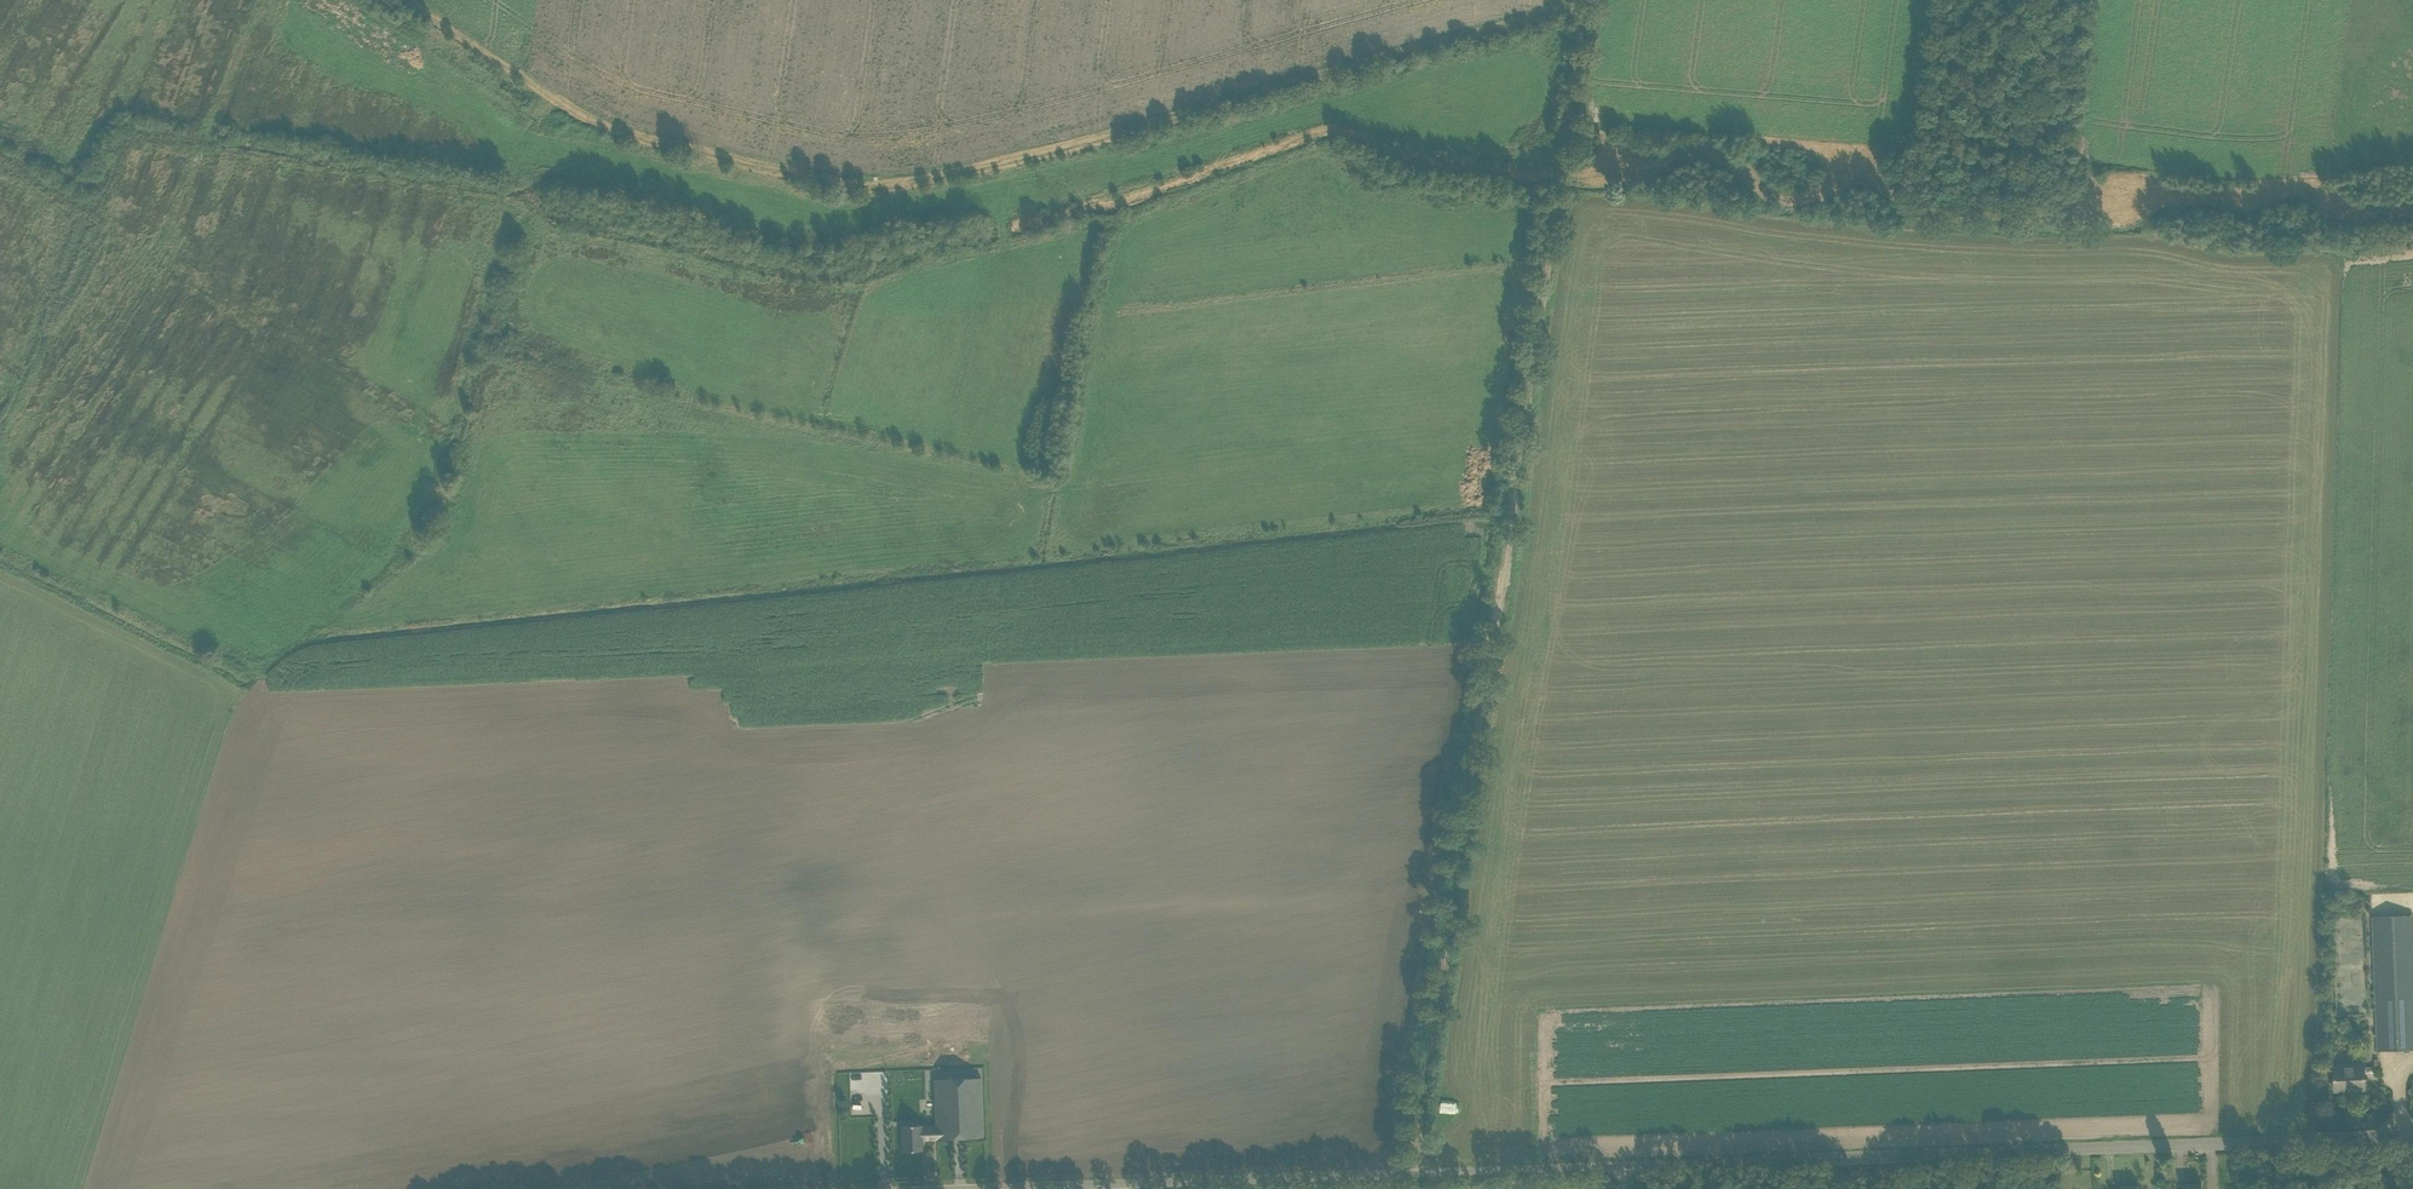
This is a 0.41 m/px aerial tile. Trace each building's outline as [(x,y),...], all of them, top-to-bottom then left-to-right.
[(2372,917),(2376,1051),(2412,1050),(2412,924),(2412,915),(2372,917)] [(2333,1068),(2334,1079),(2334,1091),(2365,1090),(2364,1067),(2333,1068)] [(902,1127),(902,1139),(903,1151),(922,1150),(922,1139),(983,1137),(981,1070),(934,1071),(936,1126),(902,1127)] [(896,1098),(896,1110),(920,1109),(919,1097),(896,1098)]
